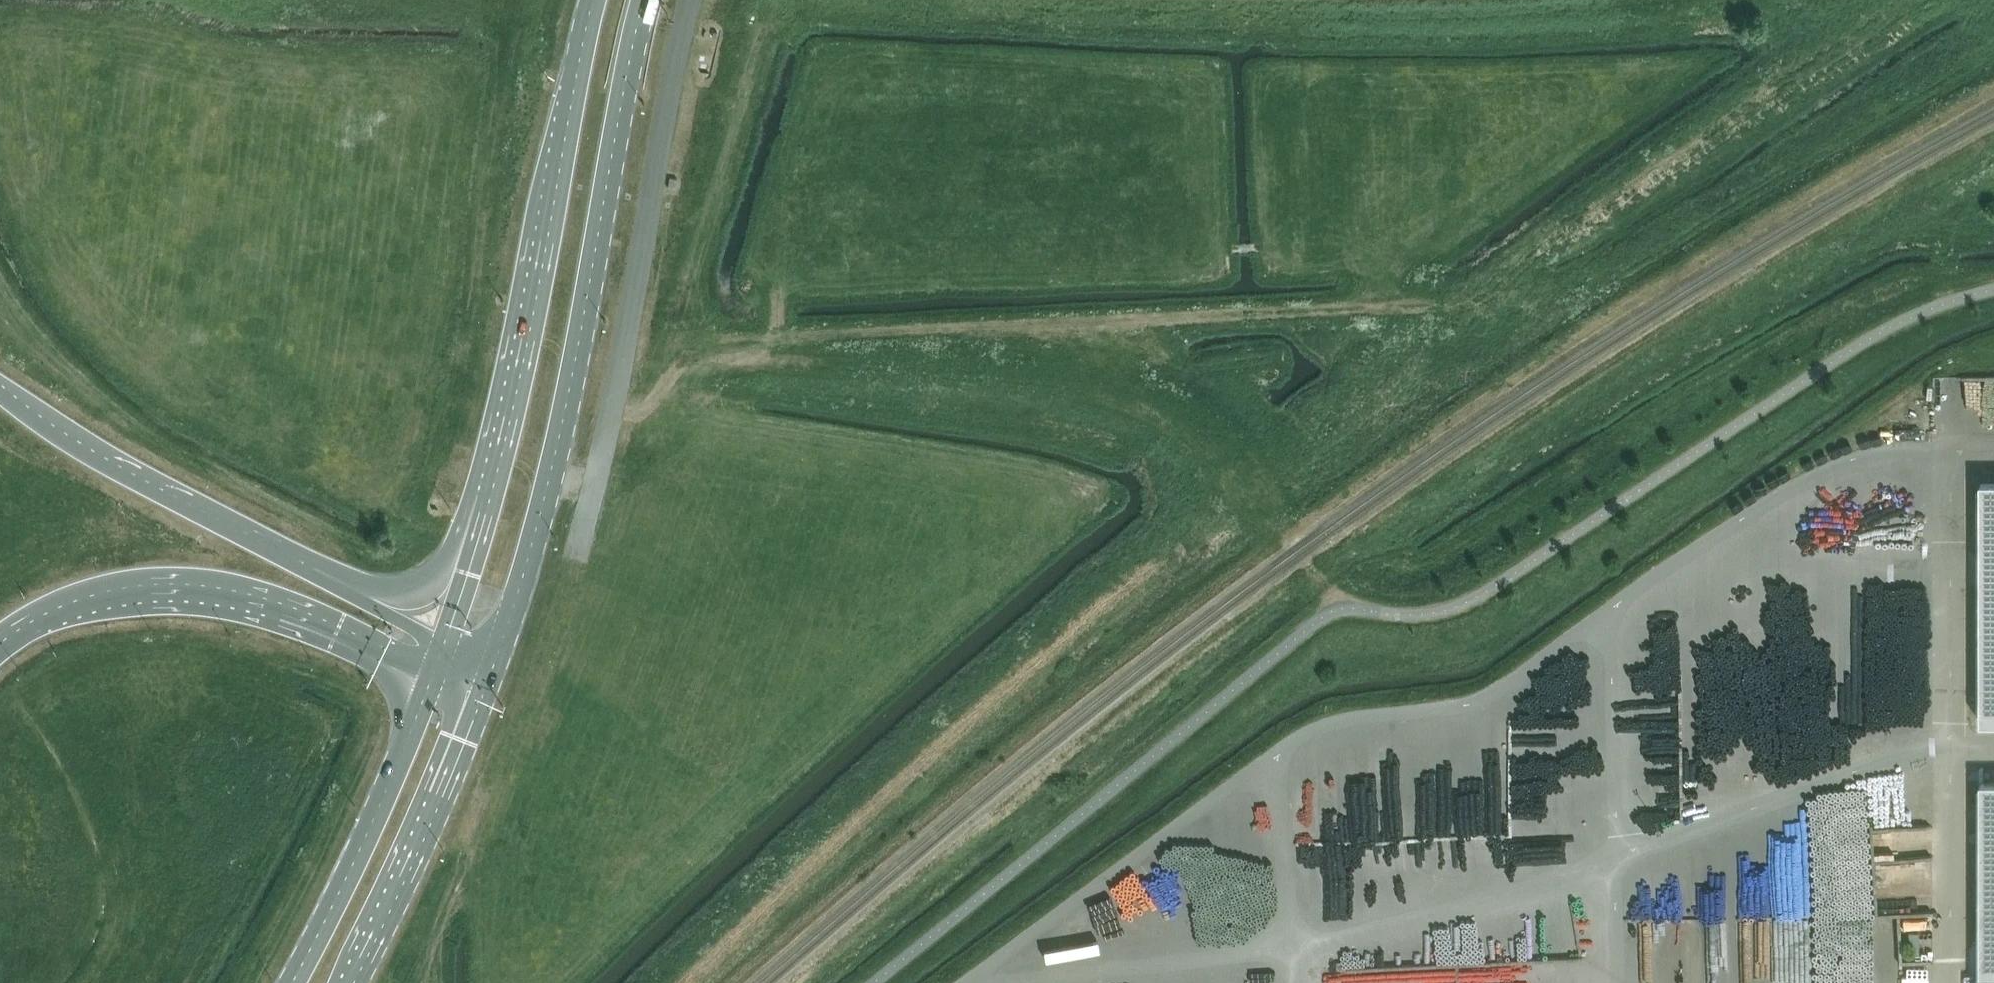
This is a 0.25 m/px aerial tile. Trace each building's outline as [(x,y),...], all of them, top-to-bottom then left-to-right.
[(668,178),(667,189),(675,189),(676,179),(668,178)] [(1980,481),(1980,723),(1993,723),(1993,481),(1980,481)] [(1980,982),(1993,982),(1993,781),(1980,781),(1980,982)]
